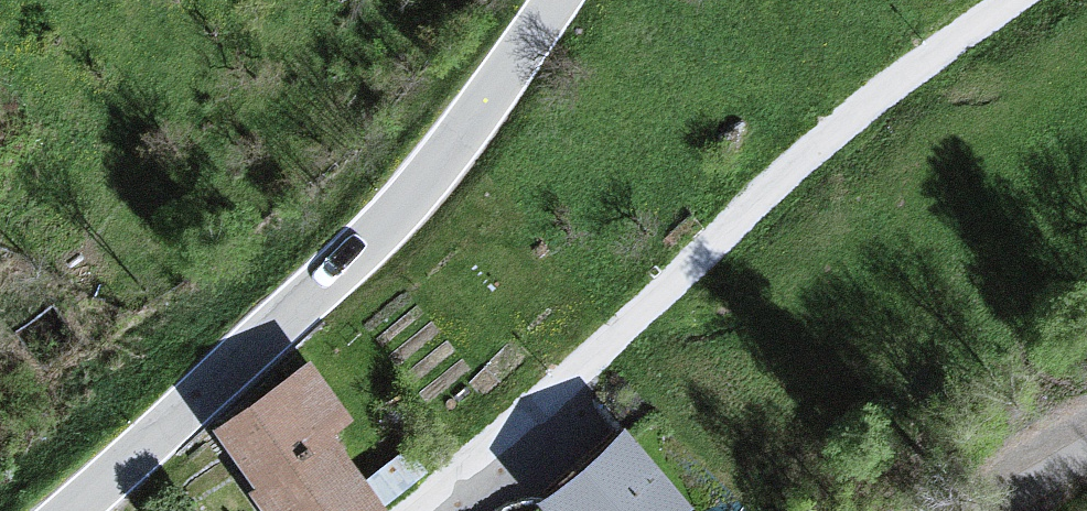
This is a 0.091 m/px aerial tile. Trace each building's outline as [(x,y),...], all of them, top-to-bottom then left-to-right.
[(209,436),(262,510),(384,510),(332,437),(350,425),(309,367),(209,436)] [(623,433),(543,501),(551,510),(679,510),(685,506),(623,433)]
